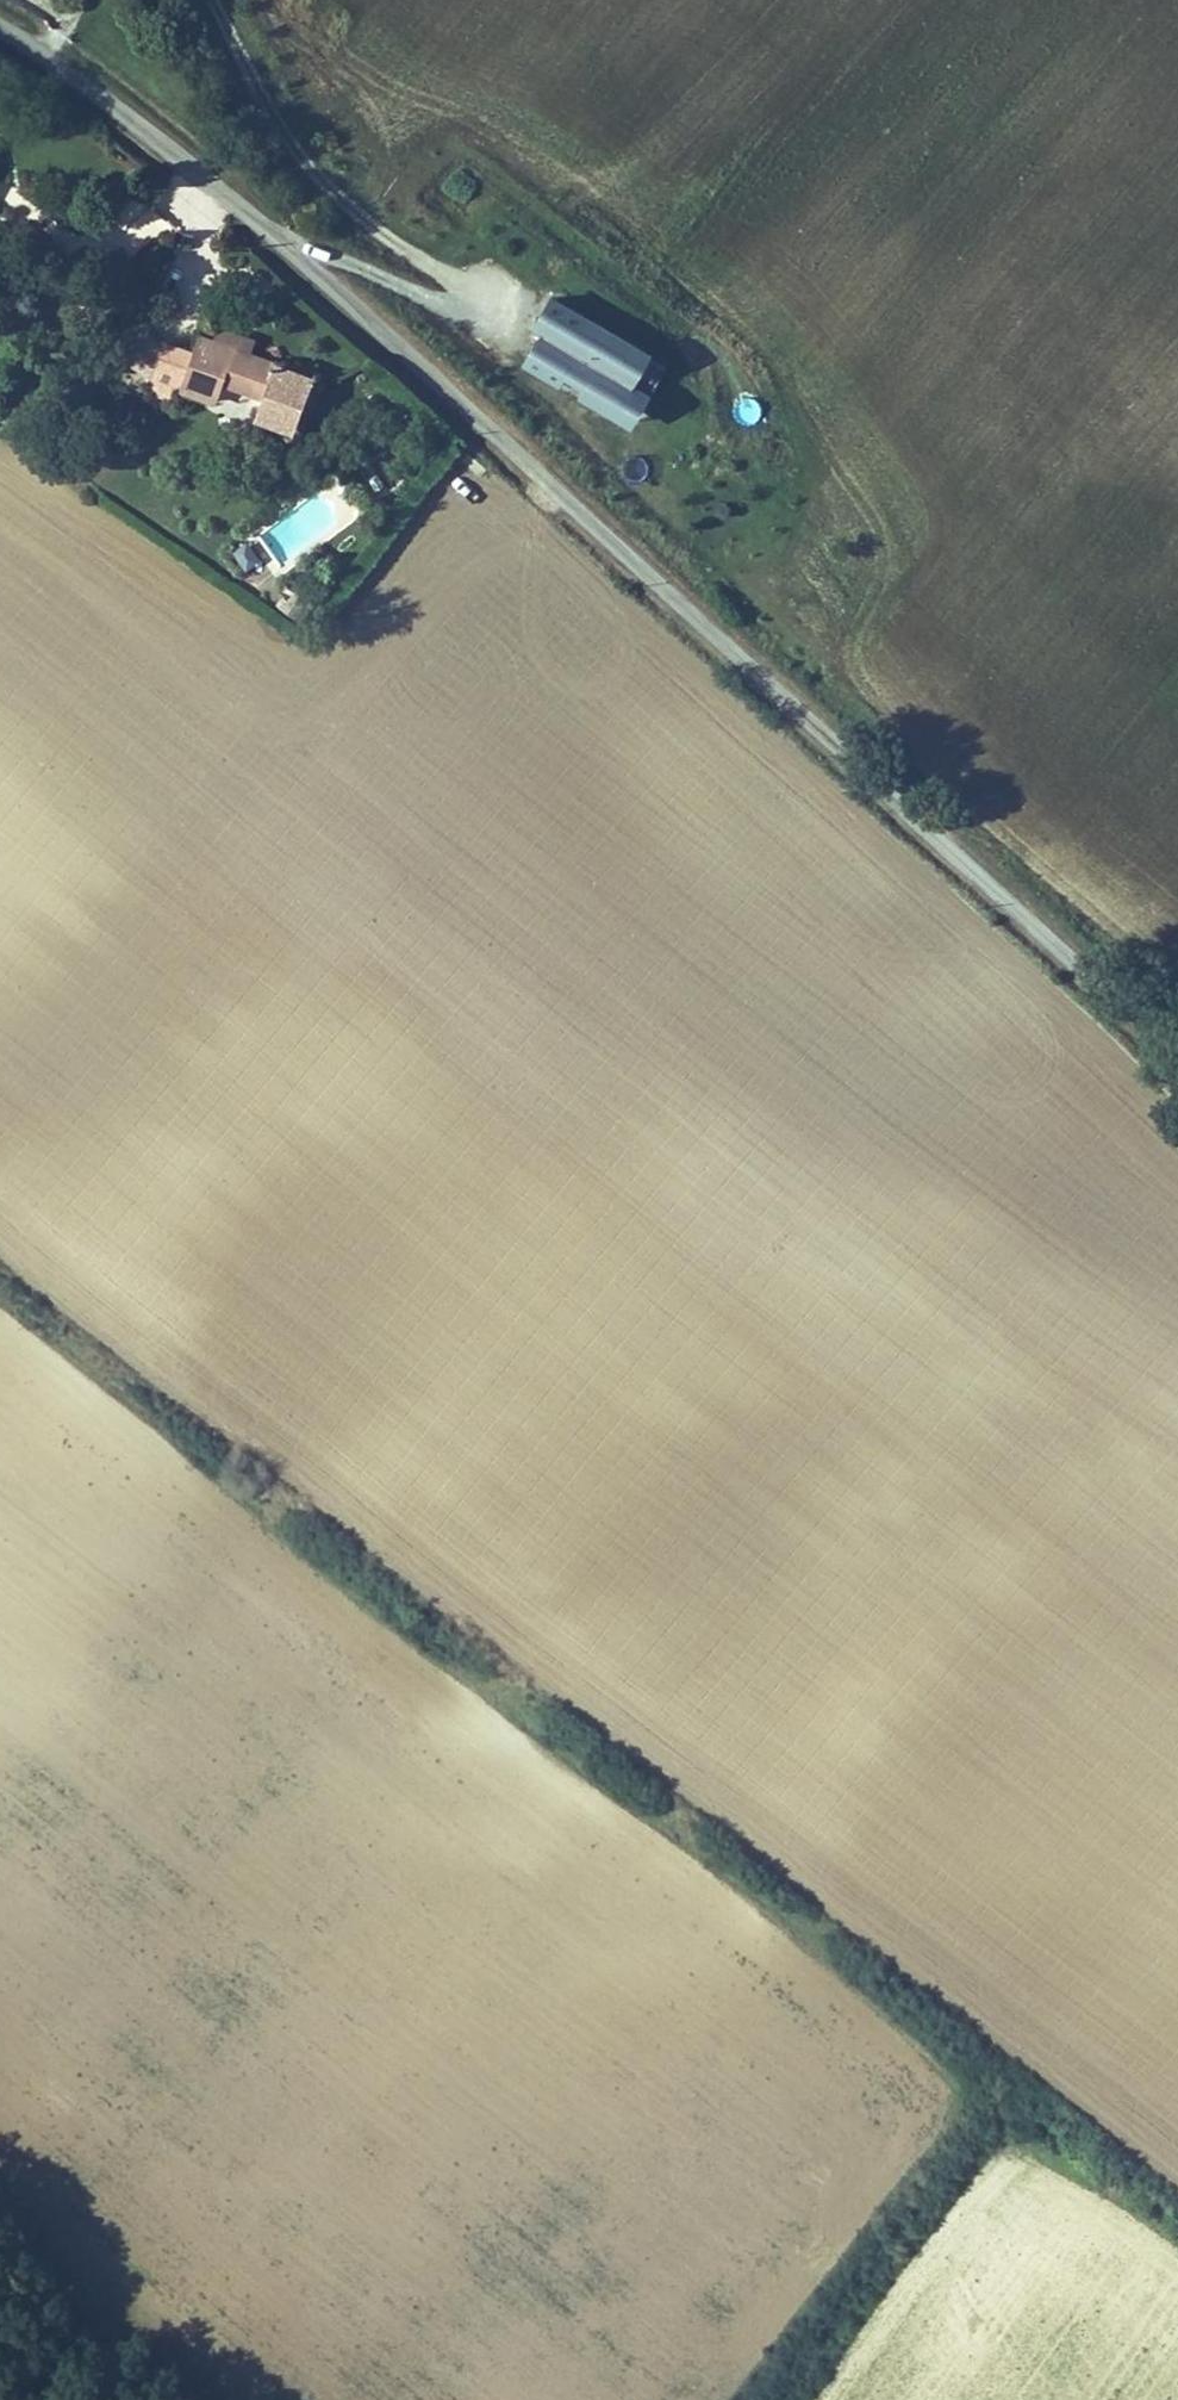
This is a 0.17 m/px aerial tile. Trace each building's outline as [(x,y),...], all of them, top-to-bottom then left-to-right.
[(635,421),(670,363),(553,295),(519,353),(635,421)] [(129,334),(147,340),(151,327),(133,321),(129,334)] [(116,369),(134,375),(147,340),(129,334),(116,369)] [(152,382),(165,347),(147,340),(134,375),(152,382)] [(165,347),(152,382),(182,393),(220,407),(228,387),(269,402),(262,422),(300,436),(319,383),(202,340),(195,358),(165,347)] [(182,393),(152,382),(148,395),(177,406),(182,393)]
